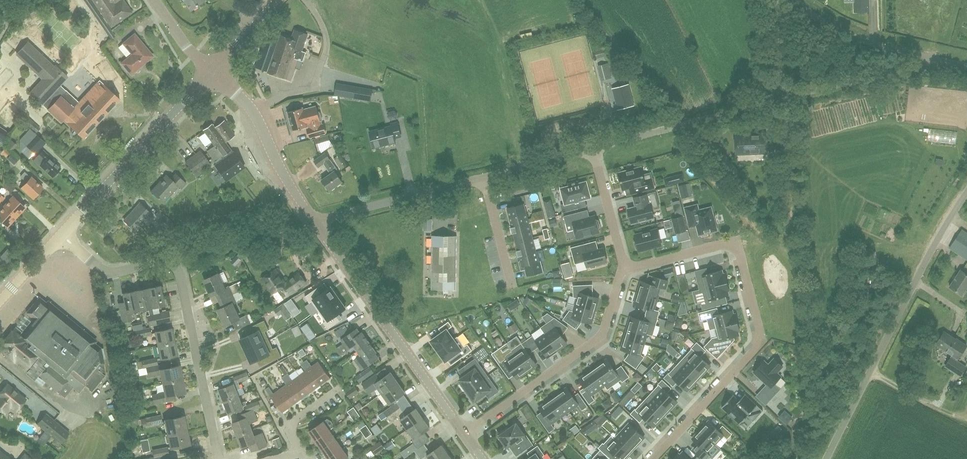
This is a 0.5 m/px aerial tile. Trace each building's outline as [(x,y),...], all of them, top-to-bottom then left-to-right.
[(111,27),(132,12),(124,0),(93,0),(111,27)] [(205,1),(204,0),(185,0),(192,10),(205,1)] [(847,3),(855,3),(855,12),(869,11),(869,0),(847,0),(847,3)] [(106,22),(101,25),(111,39),(115,36),(106,22)] [(281,36),(268,72),(291,80),(296,68),(300,69),(303,61),(306,52),(302,50),(308,34),(295,29),(292,39),(281,35),(281,36)] [(145,46),(135,33),(123,43),(132,54),(121,63),(131,74),(138,68),(138,67),(152,56),(145,47),(145,46)] [(99,80),(97,83),(96,82),(78,102),(65,89),(63,92),(57,87),(67,76),(56,66),(54,67),(28,42),(17,54),(43,78),(30,92),(42,104),(48,109),(61,122),(64,119),(68,123),(67,123),(83,138),(120,99),(104,84),(99,80)] [(605,48),(595,51),(597,58),(607,56),(605,48)] [(18,79),(11,73),(0,85),(0,90),(4,94),(18,79)] [(373,88),(367,87),(337,82),(335,94),(365,99),(371,100),(373,88)] [(614,98),(617,109),(633,105),(628,84),(614,88),(617,97),(614,98)] [(318,115),(316,107),(303,110),(302,109),(288,113),(293,130),(307,126),(307,125),(309,124),(310,127),(307,128),(309,138),(327,134),(324,124),(321,124),(320,121),(323,121),(321,115),(318,115)] [(41,128),(25,114),(19,109),(15,113),(21,118),(33,130),(36,133),(41,128)] [(225,180),(244,167),(233,152),(233,153),(225,142),(234,136),(224,121),(214,127),(212,124),(203,130),(214,145),(207,150),(216,164),(215,165),(225,180)] [(400,137),(397,123),(390,124),(391,126),(369,132),(373,147),(386,144),(386,145),(395,143),(394,138),(400,137)] [(2,142),(9,132),(0,126),(0,141),(2,142)] [(735,135),(736,154),(767,153),(766,133),(735,135)] [(314,138),(316,144),(329,140),(328,134),(314,138)] [(36,135),(26,146),(35,153),(35,154),(46,143),(36,135)] [(17,145),(11,140),(7,145),(13,150),(17,145)] [(322,142),(323,151),(333,150),(332,141),(322,142)] [(53,177),(61,168),(57,164),(58,163),(44,149),(33,161),(40,167),(41,165),(53,177)] [(196,176),(211,164),(200,150),(185,161),(196,176)] [(342,181),(336,172),(338,171),(325,153),(314,161),(318,168),(324,164),(330,174),(322,180),(329,190),(342,181)] [(12,154),(8,158),(14,164),(18,159),(12,154)] [(341,170),(348,166),(340,154),(333,158),(341,170)] [(641,167),(618,173),(619,180),(621,180),(623,190),(624,189),(624,188),(629,187),(631,194),(634,193),(639,192),(655,188),(651,173),(643,175),(641,167)] [(26,172),(21,177),(26,182),(22,187),(33,198),(43,188),(31,177),(26,172)] [(186,183),(175,173),(171,178),(166,174),(151,191),(159,199),(159,198),(164,202),(178,186),(181,189),(186,183)] [(683,173),(673,176),(675,183),(685,180),(683,173)] [(2,185),(11,192),(15,188),(6,180),(2,185)] [(577,201),(591,198),(586,182),(577,184),(575,183),(571,184),(570,186),(561,188),(565,204),(561,205),(563,212),(579,208),(577,201)] [(678,186),(681,195),(689,193),(686,184),(678,186)] [(628,209),(632,223),(654,218),(653,212),(655,208),(659,207),(656,192),(634,198),(636,207),(628,209)] [(16,216),(25,207),(13,196),(5,206),(16,216)] [(135,230),(151,213),(140,203),(124,220),(135,230)] [(524,203),(507,208),(509,216),(512,227),(510,227),(510,228),(529,223),(526,212),(524,203)] [(685,208),(688,220),(690,228),(697,226),(699,235),(701,234),(702,237),(708,235),(708,233),(717,230),(711,207),(700,210),(698,204),(685,208)] [(5,206),(0,211),(0,219),(7,226),(16,216),(5,206)] [(682,210),(674,212),(676,218),(683,217),(684,216),(682,210)] [(582,211),(564,216),(566,225),(571,223),(573,230),(575,229),(577,238),(599,232),(599,229),(600,227),(598,220),(596,219),(595,216),(584,219),(582,211)] [(158,224),(168,233),(172,237),(175,234),(179,229),(175,226),(176,225),(165,216),(158,224)] [(676,233),(686,230),(683,217),(676,218),(673,219),(676,233)] [(193,233),(203,230),(199,218),(190,220),(193,233)] [(424,219),(424,231),(432,231),(432,220),(424,219)] [(529,223),(510,228),(512,233),(513,233),(516,242),(533,237),(529,223)] [(637,241),(634,242),(636,249),(639,249),(639,250),(661,245),(657,229),(635,235),(637,241)] [(962,229),(949,248),(966,259),(966,233),(962,229)] [(456,290),(457,236),(432,236),(431,290),(456,290)] [(533,237),(516,242),(518,250),(516,250),(518,256),(536,251),(533,237)] [(596,267),(596,265),(607,262),(604,248),(587,252),(584,244),(571,247),(575,264),(585,261),(587,267),(590,266),(591,268),(596,267)] [(253,265),(265,260),(261,250),(249,254),(253,265)] [(536,251),(518,256),(519,256),(520,260),(518,261),(520,270),(525,269),(526,276),(530,275),(536,273),(543,271),(541,261),(539,262),(537,252),(536,251)] [(962,271),(960,270),(949,286),(962,295),(966,287),(966,264),(962,271)] [(700,289),(727,282),(725,274),(723,275),(721,270),(708,274),(707,268),(695,271),(700,289)] [(288,295),(305,282),(299,274),(285,284),(274,270),(263,278),(273,293),(282,287),(288,295)] [(218,274),(205,281),(212,296),(217,293),(220,301),(232,295),(241,291),(237,284),(228,288),(225,289),(222,284),(218,275),(218,274)] [(668,283),(656,279),(653,278),(651,284),(646,282),(642,281),(638,293),(657,298),(658,294),(662,295),(664,294),(666,289),(668,283)] [(716,304),(715,299),(728,295),(727,291),(729,290),(727,282),(700,289),(703,301),(701,302),(703,308),(716,304)] [(147,288),(152,308),(159,306),(164,305),(160,285),(147,288)] [(576,305),(595,310),(598,298),(590,295),(589,285),(573,286),(574,297),(578,298),(576,305)] [(318,287),(305,296),(310,303),(312,302),(319,311),(338,297),(331,287),(322,293),(318,287)] [(149,326),(155,324),(153,315),(152,308),(147,288),(134,291),(139,310),(148,308),(150,315),(147,316),(149,326)] [(122,322),(132,320),(130,312),(139,310),(134,291),(122,293),(124,301),(118,303),(119,307),(122,322)] [(648,308),(646,314),(657,318),(659,312),(654,310),(657,298),(638,293),(635,304),(648,308)] [(224,308),(219,310),(226,326),(233,322),(236,330),(251,324),(247,316),(239,319),(232,304),(235,303),(232,295),(220,301),(221,302),(224,308)] [(103,363),(104,363),(101,348),(39,297),(27,312),(34,318),(21,333),(14,327),(2,342),(3,343),(0,347),(0,350),(13,361),(13,360),(26,370),(36,379),(39,376),(58,392),(65,397),(72,388),(79,393),(85,386),(89,380),(96,386),(106,374),(104,364),(103,363)] [(338,297),(319,311),(325,321),(324,322),(328,329),(341,320),(337,314),(346,308),(338,297)] [(591,323),(595,310),(576,305),(574,312),(570,311),(564,319),(577,329),(583,320),(591,323)] [(716,328),(737,323),(735,315),(733,315),(732,311),(719,314),(717,308),(699,313),(701,320),(707,318),(710,329),(714,329),(716,328)] [(160,313),(153,315),(155,324),(170,321),(168,311),(160,313)] [(657,318),(646,314),(644,321),(631,317),(628,329),(647,334),(653,336),(658,318),(657,318)] [(555,318),(541,328),(546,334),(545,334),(557,350),(567,343),(562,336),(568,327),(555,318)] [(240,339),(246,351),(269,340),(265,332),(269,330),(265,320),(250,327),(253,333),(246,337),(240,339)] [(442,333),(432,341),(439,351),(458,337),(457,337),(453,340),(447,330),(452,326),(449,322),(439,329),(442,333)] [(733,337),(738,335),(737,331),(739,330),(737,323),(716,328),(719,339),(717,340),(715,341),(712,339),(705,347),(717,358),(729,345),(728,345),(733,339),(733,337)] [(345,325),(332,334),(334,337),(337,335),(339,338),(349,331),(345,325)] [(136,338),(152,335),(150,327),(135,330),(136,338)] [(158,345),(174,342),(171,328),(155,332),(158,345)] [(354,346),(357,351),(369,342),(362,332),(361,333),(357,328),(341,340),(348,350),(354,346)] [(628,329),(625,339),(644,344),(647,334),(628,329)] [(944,332),(936,344),(952,355),(945,366),(960,376),(966,367),(956,361),(966,346),(959,341),(959,342),(944,332)] [(533,336),(527,340),(534,350),(540,346),(547,357),(557,350),(545,334),(544,335),(536,341),(533,336)] [(458,337),(439,351),(446,361),(456,353),(460,359),(472,350),(468,344),(464,346),(458,337)] [(641,355),(644,344),(625,339),(622,349),(630,352),(629,355),(625,360),(636,368),(644,357),(641,355)] [(251,363),(257,360),(264,357),(267,363),(282,356),(277,347),(273,349),(269,340),(246,351),(251,363)] [(522,343),(512,350),(516,355),(527,371),(537,364),(529,353),(534,350),(527,340),(522,343)] [(177,356),(174,342),(158,345),(161,359),(177,356)] [(375,353),(376,353),(369,342),(357,351),(361,356),(354,360),(361,370),(379,358),(375,353)] [(684,358),(702,375),(705,372),(705,373),(710,367),(709,367),(710,366),(700,357),(706,351),(697,343),(693,347),(693,348),(684,358)] [(673,348),(669,344),(667,351),(669,352),(674,357),(678,352),(673,348)] [(501,348),(492,354),(504,370),(509,367),(514,375),(517,378),(527,371),(516,355),(512,350),(506,354),(501,348)] [(143,368),(146,367),(158,364),(156,357),(141,360),(141,361),(136,362),(137,369),(143,368)] [(466,391),(487,375),(476,358),(466,365),(470,372),(460,380),(462,384),(461,385),(466,391)] [(684,358),(677,366),(695,382),(702,375),(684,358)] [(306,359),(303,362),(320,385),(330,378),(318,362),(312,367),(306,359)] [(598,366),(612,386),(621,380),(622,382),(629,377),(621,366),(615,371),(607,359),(598,366)] [(764,361),(754,372),(767,384),(761,391),(771,400),(781,389),(775,383),(781,377),(777,373),(783,367),(774,359),(769,365),(764,361)] [(306,371),(299,376),(311,392),(320,385),(303,362),(300,364),(306,371)] [(163,383),(182,379),(179,365),(164,368),(163,363),(158,364),(146,367),(148,377),(161,374),(163,383)] [(359,382),(364,379),(374,372),(370,366),(360,373),(355,377),(359,382)] [(607,389),(612,386),(598,366),(589,373),(600,388),(605,385),(607,389)] [(687,391),(688,390),(689,390),(694,385),(693,385),(695,382),(677,366),(669,373),(664,377),(673,386),(678,381),(687,391)] [(369,394),(372,392),(378,388),(382,393),(397,382),(390,372),(380,380),(376,374),(362,384),(369,394)] [(219,390),(223,401),(239,396),(236,390),(241,388),(239,383),(249,379),(247,373),(234,378),(236,384),(234,384),(219,390)] [(288,373),(285,375),(301,398),(311,392),(299,376),(293,380),(288,373)] [(587,390),(582,394),(589,404),(594,400),(590,395),(600,388),(589,373),(579,379),(587,390)] [(287,385),(280,390),(292,405),(301,398),(285,375),(281,378),(287,385)] [(472,397),(475,401),(486,393),(489,398),(499,391),(487,375),(466,391),(470,398),(472,397)] [(176,400),(175,395),(185,393),(182,379),(163,383),(165,392),(152,395),(154,405),(171,401),(176,400)] [(667,393),(671,388),(662,380),(658,385),(659,385),(652,393),(670,409),(671,408),(672,408),(677,403),(676,403),(677,402),(667,393)] [(382,393),(390,404),(405,393),(397,382),(382,393)] [(26,399),(7,384),(0,393),(0,409),(5,413),(11,406),(16,411),(26,399)] [(355,386),(346,392),(350,399),(359,392),(355,386)] [(266,389),(282,412),(292,405),(280,390),(274,394),(269,387),(266,389)] [(587,406),(580,396),(575,399),(567,388),(558,394),(570,410),(578,404),(582,410),(587,406)] [(670,409),(652,393),(644,401),(662,417),(670,409)] [(570,410),(558,394),(548,401),(560,417),(570,410)] [(733,395),(722,407),(740,424),(747,416),(753,421),(763,411),(745,394),(739,400),(733,395)] [(244,405),(246,409),(247,412),(254,409),(254,410),(261,407),(265,405),(262,399),(258,401),(258,400),(247,405),(246,402),(242,403),(239,396),(223,401),(228,413),(243,408),(243,406),(244,405)] [(560,417),(548,401),(539,408),(547,419),(542,422),(549,432),(554,428),(551,423),(560,417)] [(662,417),(644,401),(636,410),(635,409),(631,414),(640,422),(644,417),(654,426),(662,417)] [(387,417),(401,407),(397,402),(383,411),(378,415),(382,420),(387,417)] [(357,412),(354,407),(348,411),(351,416),(357,412)] [(404,413),(401,407),(387,417),(391,422),(404,413)] [(407,429),(423,418),(416,408),(400,419),(407,429)] [(254,410),(254,409),(247,412),(238,415),(240,420),(232,423),(237,435),(252,429),(249,423),(258,420),(254,410)] [(785,411),(779,417),(787,424),(792,418),(785,411)] [(354,420),(360,416),(357,412),(351,416),(354,420)] [(37,424),(60,444),(69,433),(46,414),(37,424)] [(147,426),(162,423),(160,414),(145,418),(147,426)] [(167,434),(187,430),(184,416),(164,420),(167,434)] [(414,439),(430,428),(423,418),(407,429),(414,439)] [(330,430),(334,428),(333,423),(331,421),(328,419),(324,421),(309,431),(316,440),(330,430)] [(709,421),(701,430),(715,443),(723,435),(727,438),(731,434),(723,426),(719,430),(709,421)] [(22,429),(35,437),(40,429),(27,422),(22,429)] [(523,434),(516,424),(507,430),(506,429),(501,433),(502,434),(500,436),(507,447),(510,444),(514,449),(516,447),(521,453),(533,445),(525,433),(523,434)] [(622,432),(636,445),(644,437),(630,424),(622,432)] [(363,434),(369,429),(366,425),(360,429),(363,434)] [(575,425),(569,430),(573,435),(579,431),(575,425)] [(589,425),(582,429),(587,436),(594,431),(589,425)] [(779,426),(768,438),(774,443),(784,431),(779,426)] [(254,436),(252,429),(237,435),(241,447),(249,444),(252,451),(267,446),(262,433),(254,436)] [(372,434),(369,429),(363,434),(366,438),(372,434)] [(187,430),(167,434),(170,448),(190,444),(187,430)] [(336,439),(330,430),(316,440),(322,449),(336,439)] [(693,439),(702,448),(698,452),(706,458),(708,458),(711,456),(713,457),(721,449),(715,443),(701,430),(693,439)] [(636,445),(622,432),(615,439),(611,436),(629,453),(636,445)] [(601,450),(608,456),(611,452),(619,458),(624,458),(629,453),(611,436),(604,444),(603,443),(599,447),(601,450)] [(279,438),(273,440),(277,449),(282,447),(279,438)] [(322,449),(328,458),(342,448),(336,439),(322,449)] [(380,442),(371,447),(376,454),(384,448),(380,442)] [(388,444),(390,450),(398,448),(396,442),(388,444)] [(405,458),(418,449),(414,443),(401,452),(405,458)] [(418,449),(415,451),(417,455),(427,448),(424,444),(418,449)] [(448,454),(442,445),(430,452),(427,448),(417,455),(420,458),(421,458),(427,455),(430,458),(441,458),(448,454)] [(542,456),(544,455),(538,446),(528,453),(531,458),(530,458),(545,458),(542,456)] [(154,457),(162,455),(169,454),(167,447),(152,450),(154,457)] [(342,448),(328,458),(329,458),(346,458),(349,457),(342,448)] [(601,450),(592,458),(609,458),(610,458),(608,456),(601,450)]
